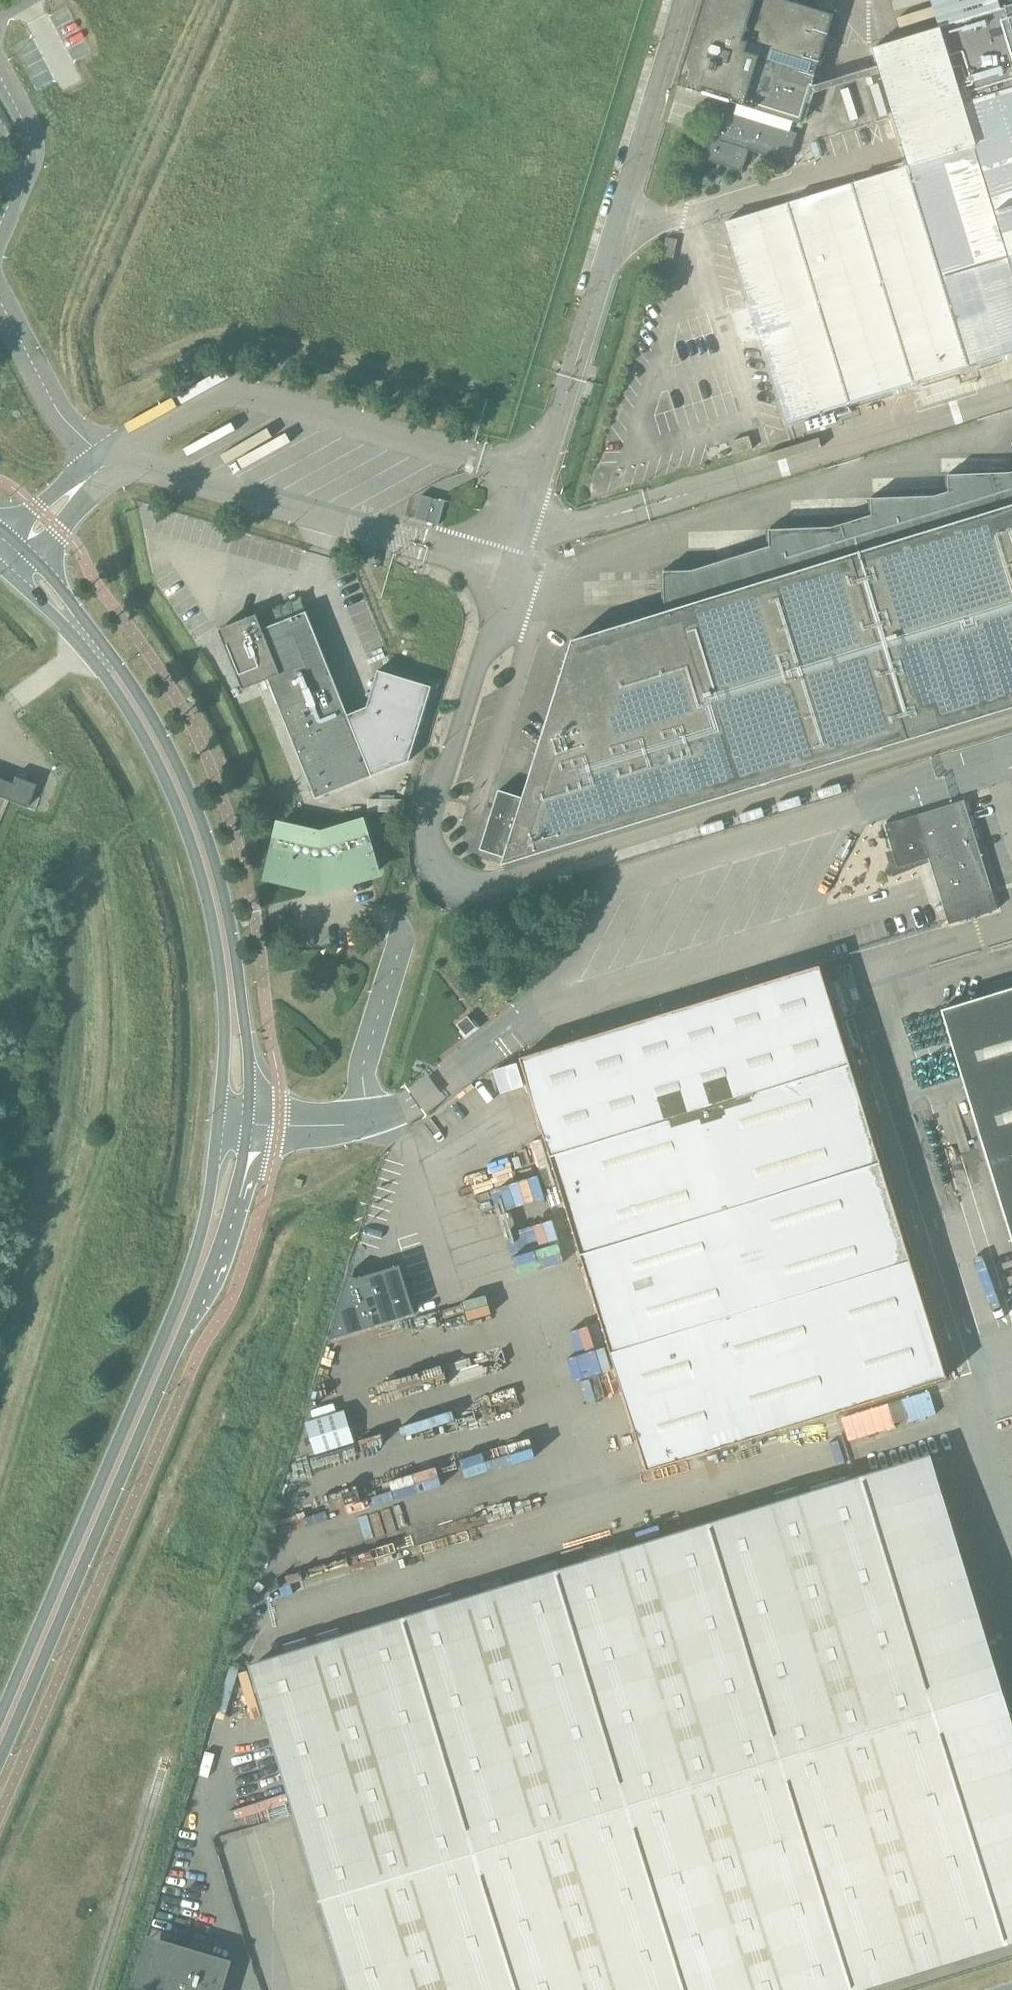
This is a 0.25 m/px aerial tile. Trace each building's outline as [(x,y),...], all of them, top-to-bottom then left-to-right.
[(1000,9),(997,0),(931,0),(939,27),(872,48),(878,67),(811,87),(815,74),(745,52),(730,102),(737,104),(734,113),(797,133),(809,94),(880,73),(909,165),(725,222),(786,422),(917,381),(918,385),(981,366),(980,362),(1011,352),(1011,5),(1000,9)] [(833,15),(786,0),(754,0),(742,40),(748,42),(745,52),(815,74),(833,15)] [(797,133),(734,113),(727,111),(718,139),(712,137),(705,160),(742,171),(749,150),(788,162),(797,133)] [(1010,472),(948,475),(948,491),(933,496),(871,498),(872,515),(831,527),(769,530),(770,546),(691,570),(663,572),(665,603),(667,611),(572,641),(523,798),(499,790),(480,849),(504,857),(502,865),(1011,707),(1011,472),(1010,472)] [(439,525),(445,502),(422,496),(416,519),(439,525)] [(287,616),(307,607),(302,598),(283,606),(287,616)] [(263,629),(257,617),(257,614),(219,628),(243,690),(268,679),(316,798),(372,776),(306,611),(263,629)] [(525,778),(532,755),(509,748),(502,770),(525,778)] [(10,784),(3,801),(7,802),(24,809),(34,784),(13,776),(10,784)] [(991,890),(964,800),(885,824),(898,866),(929,857),(949,924),(997,909),(991,890)] [(378,871),(369,844),(372,843),(369,834),(366,835),(362,821),(321,833),(279,824),(275,838),(273,837),(270,846),(273,846),(267,875),(304,884),(307,874),(323,878),(338,873),(341,883),(378,871)] [(910,1259),(820,965),(520,1057),(581,1254),(611,1351),(910,1259)] [(1011,1239),(1011,987),(941,1009),(1011,1239)] [(476,1027),(467,1015),(457,1024),(466,1035),(476,1027)] [(415,1313),(400,1264),(358,1277),(358,1276),(347,1274),(330,1336),(329,1337),(330,1339),(415,1313)] [(354,1441),(344,1410),(306,1422),(315,1453),(354,1441)] [(863,1478),(1005,1939),(1011,1938),(1011,1678),(943,1454),(863,1478)] [(349,1989),(841,1989),(1005,1939),(863,1478),(250,1667),(314,1875),(328,1920),(349,1989)] [(147,1978),(174,1987),(173,1989),(221,1989),(230,1960),(159,1939),(147,1978)]
